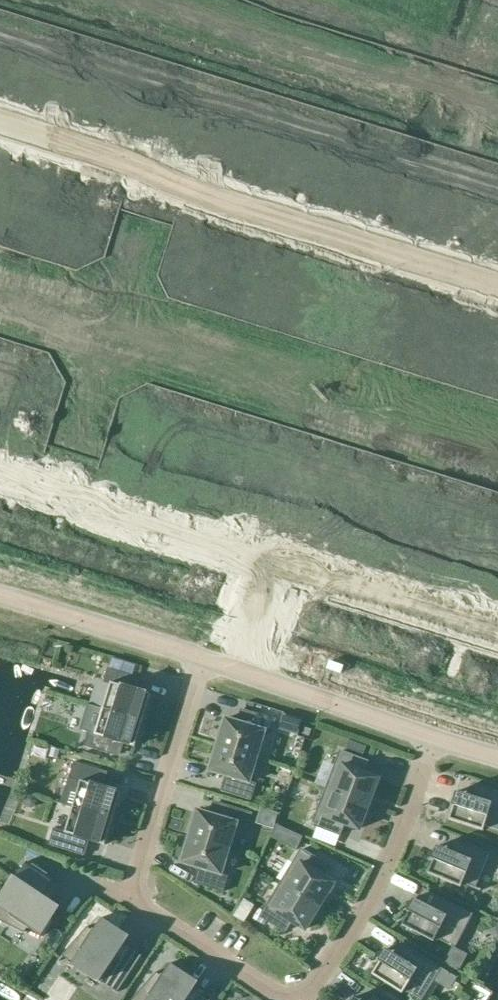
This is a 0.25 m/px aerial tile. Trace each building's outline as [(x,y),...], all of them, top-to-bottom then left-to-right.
[(475,7),(497,14),(497,0),(477,0),(475,7)] [(0,238),(9,209),(2,207),(12,176),(0,173),(0,238)] [(30,195),(23,216),(38,220),(30,247),(48,253),(57,224),(50,222),(60,191),(40,185),(36,197),(30,195)] [(64,226),(55,255),(74,261),(83,234),(97,238),(103,218),(97,216),(101,204),(81,198),(71,228),(64,226)] [(488,359),(497,363),(497,340),(494,339),(488,359)] [(102,709),(142,721),(150,694),(134,690),(138,678),(107,669),(103,682),(110,684),(102,709)] [(134,747),(142,721),(102,709),(95,733),(88,731),(84,746),(107,753),(112,740),(134,747)] [(224,719),(216,745),(256,757),(264,732),(271,734),(275,719),(251,712),(247,726),(224,719)] [(256,757),(216,745),(209,771),(225,776),(220,791),(251,800),(256,784),(249,782),(256,757)] [(340,751),(326,788),(368,804),(378,779),(363,773),(367,762),(340,751)] [(102,771),(72,762),(59,804),(72,808),(72,807),(112,819),(120,793),(97,786),(102,771)] [(497,827),(497,791),(475,783),(470,797),(455,792),(451,805),(453,806),(448,820),(483,831),(484,827),(497,831),(497,827)] [(368,804),(326,788),(312,825),(339,835),(344,824),(359,829),(368,804)] [(189,837),(228,849),(236,823),(248,827),(252,813),(223,804),(219,818),(196,811),(189,837)] [(112,819),(72,807),(72,808),(65,832),(53,828),(48,845),(84,856),(89,841),(104,845),(112,819)] [(221,875),(228,849),(189,837),(181,863),(203,870),(199,885),(223,892),(227,877),(221,875)] [(451,852),(436,846),(431,859),(433,860),(427,874),(461,888),(462,883),(475,888),(489,853),(456,840),(451,852)] [(280,883),(319,906),(333,883),(320,875),(326,865),(301,850),(280,883)] [(53,880),(28,862),(0,902),(0,913),(38,939),(59,910),(41,897),(53,880)] [(304,929),(319,906),(280,883),(260,916),(284,931),(291,921),(304,929)] [(427,906),(413,899),(406,912),(408,912),(401,925),(434,942),(436,938),(448,944),(465,910),(433,894),(427,906)] [(123,944),(128,936),(101,918),(92,931),(88,929),(91,927),(90,926),(64,954),(118,990),(141,956),(123,944)] [(398,958),(385,949),(377,961),(379,963),(371,975),(402,994),(405,990),(416,997),(436,965),(406,946),(398,958)] [(197,982),(169,964),(161,977),(157,975),(159,972),(158,971),(133,999),(208,999),(192,989),(197,982)]
